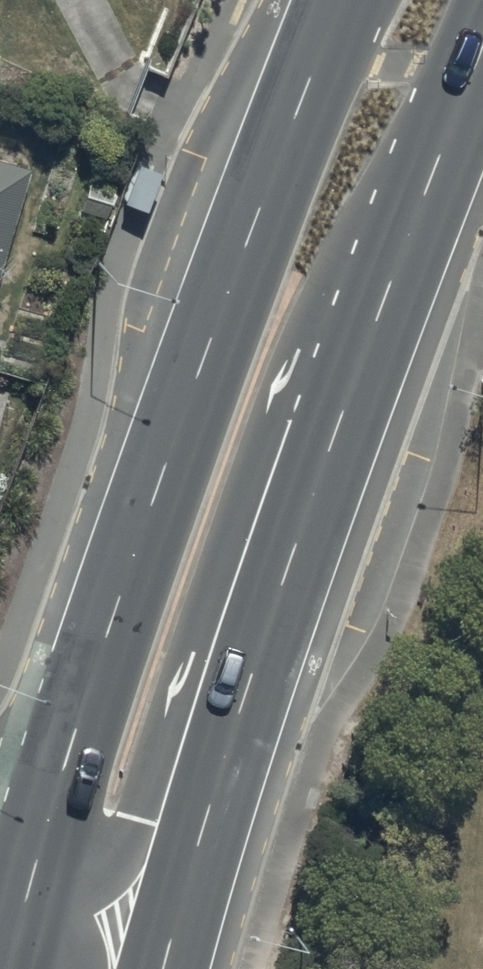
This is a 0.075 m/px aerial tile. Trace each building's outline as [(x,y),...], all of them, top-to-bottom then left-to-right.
[(26,168),(0,160),(0,263),(26,168)]
